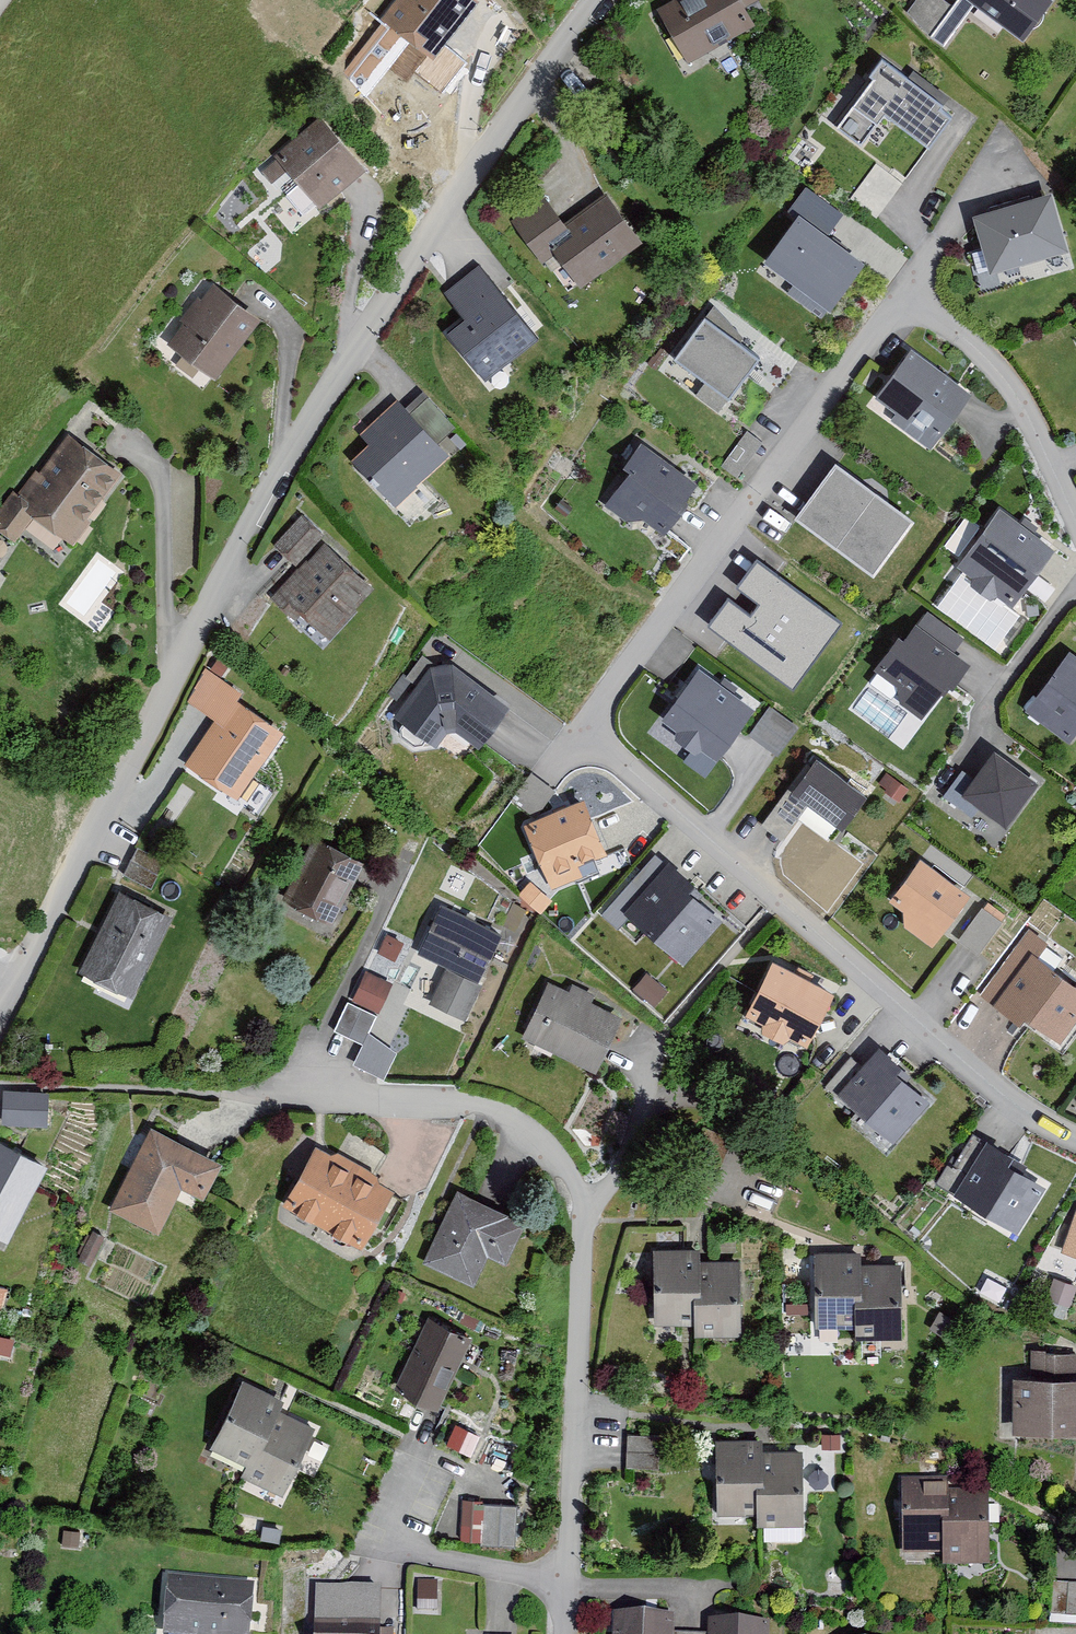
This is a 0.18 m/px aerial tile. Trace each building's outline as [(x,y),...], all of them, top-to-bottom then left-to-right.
[(435,64),(480,6),(472,0),(398,0),(381,23),(435,64)] [(657,15),(687,67),(753,30),(744,14),(765,2),(764,0),(684,0),(657,15)] [(902,15),(926,38),(946,52),(969,20),(996,39),(1004,29),(1023,43),(1053,1),(1051,0),(957,0),(951,9),(939,0),(913,0),(902,15)] [(868,80),(873,83),(836,132),(860,150),(885,117),(927,149),(952,116),(881,62),(868,80)] [(273,161),(320,213),(362,175),(315,123),(273,161)] [(789,212),(798,218),(763,265),(827,313),(863,266),(825,237),(839,219),(803,193),(789,212)] [(1069,253),(1052,195),(972,218),(988,276),(1069,253)] [(558,227),(541,201),(508,224),(538,268),(554,257),(577,290),(638,247),(602,196),(558,227)] [(534,342),(477,270),(443,297),(464,322),(446,336),(483,382),(534,342)] [(165,351),(215,385),(258,324),(207,289),(165,351)] [(755,339),(711,309),(673,363),(703,384),(693,397),(718,414),(756,360),(745,353),(755,339)] [(969,398),(908,354),(874,401),(898,418),(892,425),(930,452),(969,398)] [(447,455),(397,403),(359,439),(369,450),(353,465),(393,507),(447,455)] [(759,446),(745,436),(721,469),(735,479),(759,446)] [(13,547),(32,522),(69,550),(121,482),(69,443),(40,480),(36,477),(17,502),(12,498),(0,514),(0,537),(13,547)] [(604,507),(627,524),(638,520),(661,537),(696,490),(639,448),(622,471),(628,475),(604,507)] [(914,524),(835,467),(794,523),(872,580),(914,524)] [(1054,555),(997,515),(958,570),(978,584),(974,590),(993,603),(998,595),(1017,608),(1054,555)] [(319,538),(299,520),(272,550),(292,568),(319,538)] [(372,592),(321,546),(269,604),(296,628),(304,620),(327,642),(372,592)] [(759,549),(710,621),(806,685),(854,613),(759,549)] [(897,691),(900,706),(922,722),(945,691),(949,694),(967,669),(952,658),(962,644),(926,619),(918,630),(915,628),(903,644),(899,640),(874,675),(897,691)] [(1067,654),(1023,716),(1067,747),(1075,735),(1075,661),(1067,654)] [(507,712),(450,668),(427,669),(391,715),(435,749),(450,730),(477,751),(507,712)] [(752,713),(695,672),(660,722),(677,734),(673,739),(695,755),(700,749),(717,762),(752,713)] [(241,698),(205,676),(184,710),(212,727),(185,770),(242,805),(283,737),(235,708),(241,698)] [(796,732),(769,710),(749,736),(776,757),(796,732)] [(1037,789),(992,755),(972,782),(962,774),(942,801),(972,823),(979,813),(1004,832),(1037,789)] [(867,801),(812,760),(761,828),(783,844),(809,809),(842,834),(867,801)] [(509,804),(533,822),(524,825),(552,892),(584,879),(578,866),(605,855),(583,802),(569,807),(528,778),(509,804)] [(330,926),(360,863),(312,839),(281,903),(330,926)] [(137,850),(124,878),(150,890),(162,862),(137,850)] [(622,915),(680,964),(717,921),(691,900),(697,892),(651,854),(631,879),(644,889),(622,915)] [(903,916),(905,932),(931,951),(968,901),(918,864),(888,904),(903,916)] [(549,902),(529,886),(519,899),(539,915),(549,902)] [(171,920),(117,893),(78,973),(132,999),(171,920)] [(499,938),(440,909),(416,957),(447,972),(430,1005),(464,1022),(480,990),(474,987),(499,938)] [(999,927),(980,913),(958,941),(977,955),(999,927)] [(1057,1045),(1075,1021),(1075,990),(1039,962),(1048,950),(1026,933),(977,997),(1020,1029),(1026,1021),(1057,1045)] [(834,995),(770,964),(744,1018),(762,1027),(760,1033),(784,1044),(787,1038),(809,1048),(834,995)] [(567,997),(544,986),(519,1040),(598,1075),(622,1021),(591,1007),(595,997),(572,986),(567,997)] [(335,1033),(362,1045),(374,1017),(347,1005),(335,1033)] [(837,1097),(894,1146),(928,1106),(904,1085),(909,1079),(876,1051),(837,1097)] [(1,1125),(45,1127),(47,1097),(3,1094),(1,1125)] [(155,1238),(181,1191),(202,1202),(222,1165),(153,1127),(106,1211),(155,1238)] [(952,1196),(1016,1236),(1044,1191),(1018,1175),(1023,1169),(984,1145),(952,1196)] [(0,1147),(0,1239),(12,1245),(47,1168),(0,1147)] [(393,1193),(313,1152),(282,1212),(362,1253),(393,1193)] [(504,1216),(456,1194),(424,1268),(471,1289),(484,1260),(506,1270),(525,1228),(503,1219),(504,1216)] [(1060,1255),(1075,1260),(1075,1210),(1060,1255)] [(698,1266),(698,1252),(652,1252),(653,1328),(695,1328),(695,1340),(741,1339),(740,1266),(698,1266)] [(861,1270),(861,1257),(815,1257),(815,1332),(857,1332),(857,1344),(903,1344),(902,1270),(861,1270)] [(1073,1289),(1053,1282),(1045,1302),(1066,1310),(1073,1289)] [(470,1344),(426,1323),(391,1394),(435,1415),(470,1344)] [(1012,1382),(1011,1436),(1075,1436),(1075,1382),(1075,1359),(1029,1359),(1029,1382),(1012,1382)] [(282,1406),(241,1387),(210,1451),(245,1468),(239,1481),(283,1502),(315,1434),(277,1416),(282,1406)] [(477,1441),(454,1432),(447,1448),(470,1458),(477,1441)] [(659,1441),(626,1439),(624,1473),(658,1475),(659,1441)] [(761,1456),(760,1443),(714,1443),(715,1519),(757,1519),(757,1530),(803,1530),(802,1456),(761,1456)] [(946,1498),(946,1484),(900,1485),(900,1560),(942,1560),(942,1572),(988,1572),(988,1498),(946,1498)] [(517,1554),(519,1512),(463,1509),(461,1551),(517,1554)] [(76,1534),(60,1533),(58,1549),(74,1550),(76,1534)] [(417,1586),(415,1612),(434,1613),(436,1587),(417,1586)] [(250,1593),(166,1587),(163,1633),(247,1633),(250,1593)] [(379,1627),(358,1626),(358,1619),(314,1617),(313,1633),(379,1633),(379,1627)] [(674,1620),(614,1619),(614,1633),(673,1633),(674,1620)]
